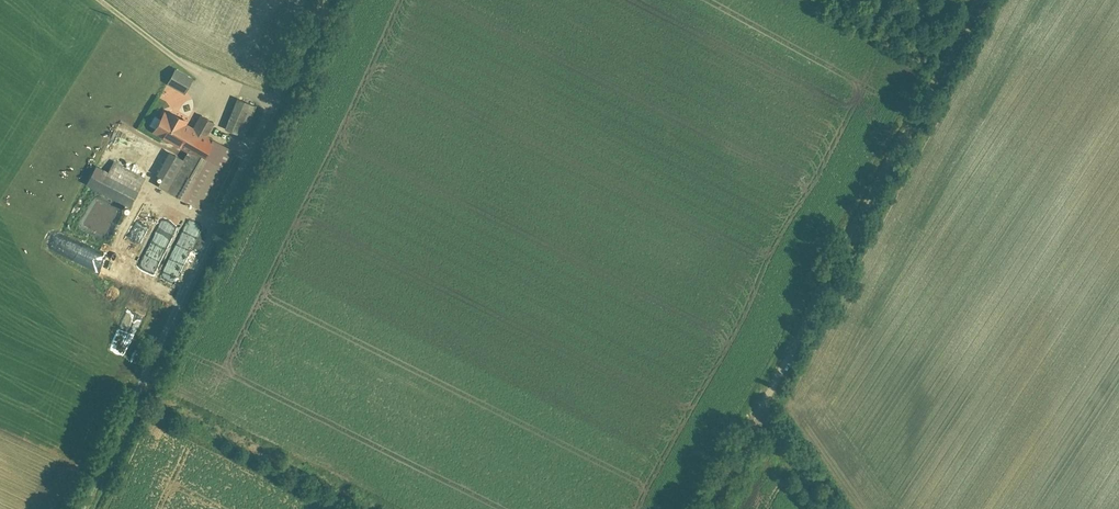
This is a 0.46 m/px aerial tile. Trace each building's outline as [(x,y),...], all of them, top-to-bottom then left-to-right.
[(195,77),(177,67),(168,83),(186,93),(195,77)] [(258,104),(239,97),(226,127),(245,135),(258,104)] [(191,119),(169,107),(155,130),(190,149),(203,157),(214,137),(210,134),(217,121),(202,113),(194,126),(189,123),(191,119)] [(237,149),(214,137),(203,157),(190,149),(185,158),(171,150),(158,173),(164,176),(159,184),(203,209),(237,149)] [(147,177),(115,160),(110,170),(98,164),(88,182),(132,205),(147,177)] [(135,223),(137,231),(135,231),(136,236),(133,236),(134,241),(142,239),(140,233),(146,232),(144,227),(150,225),(148,215),(141,216),(142,221),(135,223)] [(163,219),(153,240),(168,247),(178,226),(163,219)] [(61,257),(112,276),(118,259),(65,239),(62,246),(65,247),(61,257)] [(135,331),(141,334),(153,308),(147,305),(135,331)] [(147,338),(161,310),(155,307),(141,335),(147,338)] [(150,338),(155,340),(160,328),(155,326),(150,338)]
